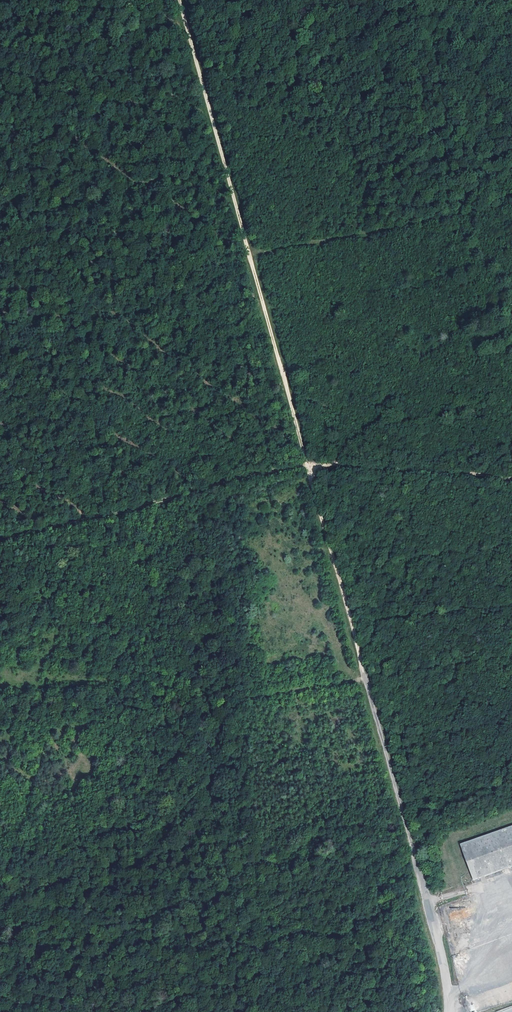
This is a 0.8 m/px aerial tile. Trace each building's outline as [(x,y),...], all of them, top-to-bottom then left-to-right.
[(460,844),(473,880),(511,866),(511,826),(460,844)] [(505,1002),(511,998),(511,992),(511,991),(510,992),(506,983),(498,987),(505,1002)]
